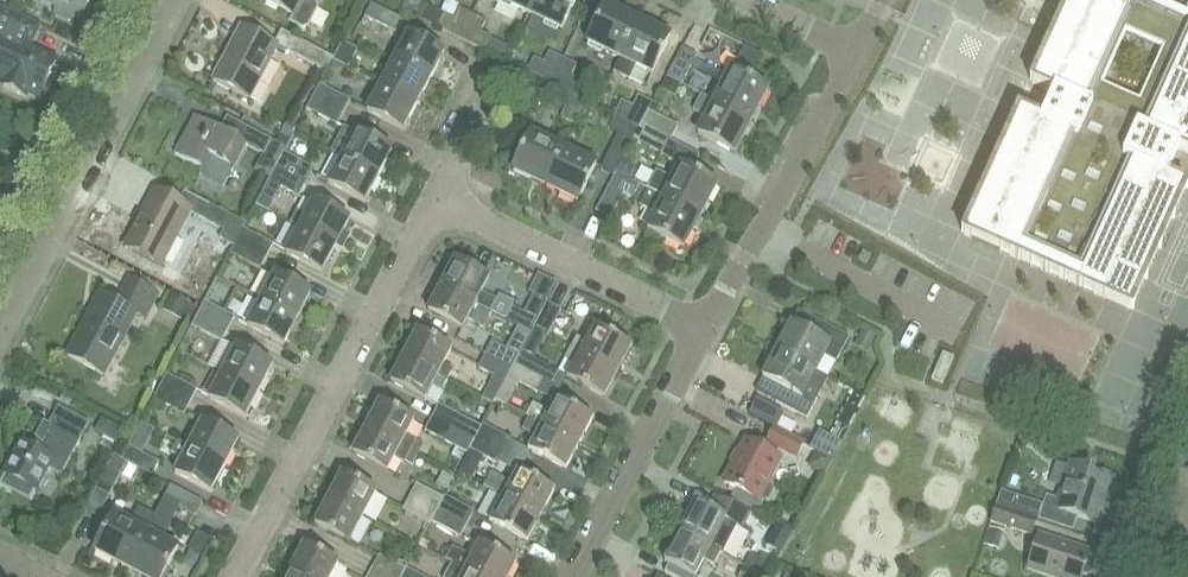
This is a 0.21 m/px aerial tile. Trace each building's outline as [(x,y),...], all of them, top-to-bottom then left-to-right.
[(79,22),(89,0),(45,0),(57,6),(55,11),(79,22)] [(263,1),(292,16),(288,22),(300,28),(305,27),(315,9),(313,4),(315,0),(263,0),(263,1)] [(536,0),(497,0),(529,15),(536,0)] [(529,15),(560,31),(576,0),(536,0),(529,15)] [(991,172),(978,201),(975,200),(975,201),(978,203),(965,231),(962,230),(961,231),(964,233),(963,234),(1130,309),(1130,307),(1133,309),(1134,307),(1131,306),(1144,278),(1147,279),(1147,277),(1144,276),(1158,247),(1160,248),(1161,247),(1158,246),(1171,217),(1174,218),(1175,217),(1172,215),(1185,187),(1187,188),(1187,187),(1185,186),(1186,184),(1166,175),(1178,149),(1187,153),(1187,0),(1069,0),(1060,19),(1057,18),(1057,20),(1060,21),(1047,50),(1044,48),(1043,50),(1046,51),(1033,80),(1030,78),(1030,80),(1032,81),(1032,83),(1053,92),(1041,119),(1020,109),(1019,111),(1016,109),(1016,111),(1019,112),(1006,141),(1003,139),(1002,141),(1005,142),(992,171),(989,170),(988,171),(991,172)] [(401,18),(370,3),(364,16),(395,31),(401,18)] [(458,38),(471,13),(458,7),(453,18),(422,3),(415,17),(458,38)] [(618,59),(637,22),(605,6),(586,43),(618,59)] [(0,8),(0,45),(0,46),(0,78),(5,80),(3,86),(24,96),(27,90),(40,96),(56,62),(29,49),(39,26),(0,8)] [(471,13),(458,38),(483,51),(491,36),(480,31),(485,20),(471,13)] [(637,22),(618,59),(619,59),(612,72),(628,80),(635,67),(651,75),(670,37),(637,22)] [(241,28),(213,81),(248,100),(276,46),(241,28)] [(274,44),(325,71),(332,57),(281,30),(274,44)] [(393,61),(430,80),(443,55),(407,35),(393,61)] [(344,66),(347,68),(357,49),(342,42),(332,60),(344,66)] [(681,85),(697,56),(682,48),(666,77),(681,85)] [(549,83),(561,58),(548,52),(544,62),(534,57),(527,72),(549,83)] [(561,58),(549,83),(560,88),(575,94),(581,81),(571,75),(576,65),(561,58)] [(344,66),(332,60),(326,72),(335,76),(340,75),(344,66)] [(393,61),(379,87),(416,106),(430,80),(393,61)] [(714,103),(749,123),(767,90),(731,71),(714,103)] [(313,97),(342,113),(350,100),(320,84),(313,97)] [(416,106),(379,87),(365,112),(402,132),(416,106)] [(575,94),(560,88),(554,101),(565,106),(559,117),(574,124),(586,99),(575,94)] [(621,101),(614,114),(639,126),(648,110),(652,102),(638,95),(632,106),(621,101)] [(342,113),(313,97),(307,109),(337,125),(342,113)] [(749,123),(714,103),(697,135),(733,154),(749,123)] [(648,110),(639,126),(670,142),(678,126),(648,110)] [(639,126),(614,114),(607,128),(618,134),(600,169),(613,176),(632,139),(639,126)] [(275,167),(281,156),(286,147),(272,140),(271,141),(227,118),(220,131),(194,117),(174,155),(203,171),(211,157),(232,169),(245,145),(264,155),(261,160),(275,167)] [(279,133),(289,139),(297,125),(287,120),(279,133)] [(639,126),(632,139),(663,155),(670,142),(639,126)] [(355,133),(342,158),(378,178),(391,152),(355,133)] [(543,187),(561,149),(530,134),(512,171),(543,187)] [(561,149),(543,187),(576,203),(595,165),(561,149)] [(281,156),(275,167),(305,184),(311,172),(281,156)] [(378,178),(342,158),(327,185),(364,204),(378,178)] [(663,198),(699,216),(716,185),(680,166),(663,198)] [(275,167),(267,181),(298,197),(305,184),(275,167)] [(616,173),(595,211),(610,219),(623,194),(631,198),(638,185),(616,173)] [(699,216),(663,198),(647,190),(638,205),(654,214),(646,230),(682,249),(699,216)] [(161,264),(189,211),(177,204),(154,192),(126,246),(161,264)] [(312,203),(299,227),(335,248),(348,222),(312,203)] [(245,222),(209,204),(202,218),(224,230),(218,239),(233,246),(236,240),(242,229),(241,228),(245,222)] [(850,243),(863,247),(868,230),(855,226),(850,243)] [(335,248),(299,227),(285,254),(321,274),(335,248)] [(242,229),(236,240),(266,257),(273,245),(242,229)] [(236,240),(233,246),(229,253),(260,269),(266,257),(236,240)] [(858,259),(866,263),(870,256),(863,252),(858,259)] [(454,260),(441,285),(491,312),(489,311),(495,300),(481,292),(481,291),(488,278),(454,260)] [(219,276),(229,282),(235,270),(225,265),(219,276)] [(274,275),(261,299),(296,319),(310,294),(274,275)] [(100,293),(67,356),(101,374),(134,312),(143,316),(155,293),(130,279),(117,302),(100,293)] [(491,312),(441,285),(427,311),(461,328),(466,319),(482,328),(491,312)] [(531,333),(533,328),(547,301),(533,294),(523,313),(511,306),(504,319),(531,333)] [(173,295),(167,308),(190,320),(197,308),(173,295)] [(296,319),(261,299),(247,326),(282,345),(296,319)] [(204,301),(197,314),(228,330),(235,317),(204,301)] [(561,309),(547,301),(533,328),(547,335),(561,309)] [(228,330),(197,314),(191,326),(221,342),(228,330)] [(776,349),(815,370),(823,354),(836,360),(849,336),(817,319),(810,333),(790,322),(776,349)] [(570,347),(618,373),(632,346),(593,326),(585,341),(576,336),(570,347)] [(871,347),(876,337),(861,329),(856,340),(871,347)] [(185,353),(194,335),(187,331),(178,349),(185,353)] [(416,331),(403,356),(447,380),(452,368),(443,363),(450,349),(416,331)] [(493,341),(485,354),(511,368),(514,363),(518,356),(493,341)] [(235,347),(222,373),(259,392),(271,367),(235,347)] [(618,373),(570,347),(564,359),(574,364),(566,378),(605,398),(618,373)] [(815,370),(776,349),(762,377),(782,387),(775,400),(807,416),(819,392),(807,386),(815,370)] [(520,351),(518,356),(514,363),(558,388),(560,388),(566,377),(520,351)] [(953,358),(942,353),(931,379),(942,384),(953,358)] [(511,368),(485,354),(478,368),(494,377),(482,399),(492,404),(495,400),(511,368)] [(447,380),(403,356),(390,381),(424,400),(431,387),(440,392),(447,380)] [(514,363),(511,368),(495,400),(506,406),(519,383),(537,393),(538,391),(552,399),(558,388),(514,363)] [(259,392),(222,373),(208,399),(244,418),(257,394),(259,392)] [(159,387),(190,402),(196,390),(165,375),(159,387)] [(190,402),(159,387),(153,399),(184,414),(190,402)] [(853,389),(838,422),(850,427),(865,396),(853,389)] [(529,418),(580,446),(594,419),(555,398),(548,412),(532,404),(526,416),(529,418)] [(755,401),(749,413),(776,428),(782,415),(755,401)] [(366,428),(409,451),(415,440),(406,434),(413,420),(379,403),(366,428)] [(438,404),(431,418),(474,440),(476,436),(481,426),(438,404)] [(0,482),(0,492),(27,506),(47,468),(61,475),(89,423),(57,406),(48,424),(43,421),(35,435),(39,441),(34,450),(21,443),(4,473),(0,482)] [(94,433),(116,445),(118,441),(127,446),(133,435),(102,418),(94,433)] [(474,440),(431,418),(424,431),(467,453),(468,450),(474,440)] [(580,446),(529,418),(522,430),(535,437),(528,451),(566,470),(580,446)] [(201,422),(189,446),(188,447),(224,466),(237,441),(201,422)] [(482,424),(481,426),(476,436),(504,451),(511,438),(482,424)] [(844,438),(815,424),(804,446),(832,461),(844,438)] [(796,456),(803,443),(774,427),(767,441),(763,449),(746,440),(724,482),(757,499),(758,497),(763,500),(768,498),(772,490),(771,485),(766,482),(779,458),(775,455),(779,448),(796,456)] [(409,451),(366,428),(352,453),(386,471),(394,457),(403,462),(409,451)] [(476,436),(474,440),(468,450),(497,465),(504,451),(476,436)] [(188,447),(189,446),(176,440),(170,453),(182,459),(174,474),(210,493),(224,466),(188,447)] [(121,459),(127,462),(152,475),(159,462),(128,446),(121,459)] [(127,462),(121,459),(113,455),(95,489),(109,496),(127,462)] [(451,480),(464,470),(454,458),(442,467),(451,480)] [(1095,522),(1110,476),(1070,463),(1058,498),(1046,495),(1038,519),(1073,530),(1078,517),(1095,522)] [(503,497),(541,518),(556,490),(517,470),(510,484),(490,473),(483,487),(503,498),(503,497)] [(341,474),(329,498),(363,516),(376,492),(341,474)] [(416,483),(409,496),(436,511),(438,508),(444,497),(416,483)] [(202,502),(170,485),(162,499),(195,516),(202,502)] [(1016,512),(1021,499),(1000,491),(995,505),(1016,512)] [(444,497),(438,508),(467,524),(474,510),(445,495),(444,497)] [(695,502),(680,532),(709,548),(725,518),(742,528),(749,513),(715,495),(708,508),(695,502)] [(436,511),(409,496),(402,512),(429,525),(430,522),(436,511)] [(503,497),(503,498),(490,523),(528,543),(541,518),(503,497)] [(363,516),(329,498),(315,525),(349,543),(363,516)] [(989,523),(1031,538),(1037,519),(1016,512),(995,505),(989,523)] [(436,511),(430,522),(460,537),(467,524),(438,508),(436,511)] [(125,569),(145,532),(113,515),(94,552),(125,569)] [(781,555),(793,533),(776,524),(765,546),(781,555)] [(125,569),(141,576),(163,576),(177,549),(145,532),(125,569)] [(198,532),(189,548),(202,555),(211,539),(198,532)] [(680,532),(664,561),(694,576),(709,548),(680,532)] [(1083,573),(1087,574),(1090,573),(1094,561),(1092,558),(1089,557),(1090,552),(1039,535),(1027,569),(1053,576),(1082,576),(1083,573)] [(480,576),(510,576),(517,563),(479,543),(472,557),(452,547),(451,548),(445,545),(440,556),(452,562),(480,576)] [(306,576),(331,576),(338,564),(304,545),(291,569),(306,576)] [(371,569),(386,576),(401,576),(405,569),(378,555),(371,569)] [(452,562),(444,576),(480,576),(452,562)] [(745,566),(739,576),(765,576),(745,566)] [(371,569),(366,576),(386,576),(371,569)] [(405,569),(401,576),(421,576),(405,569)]
